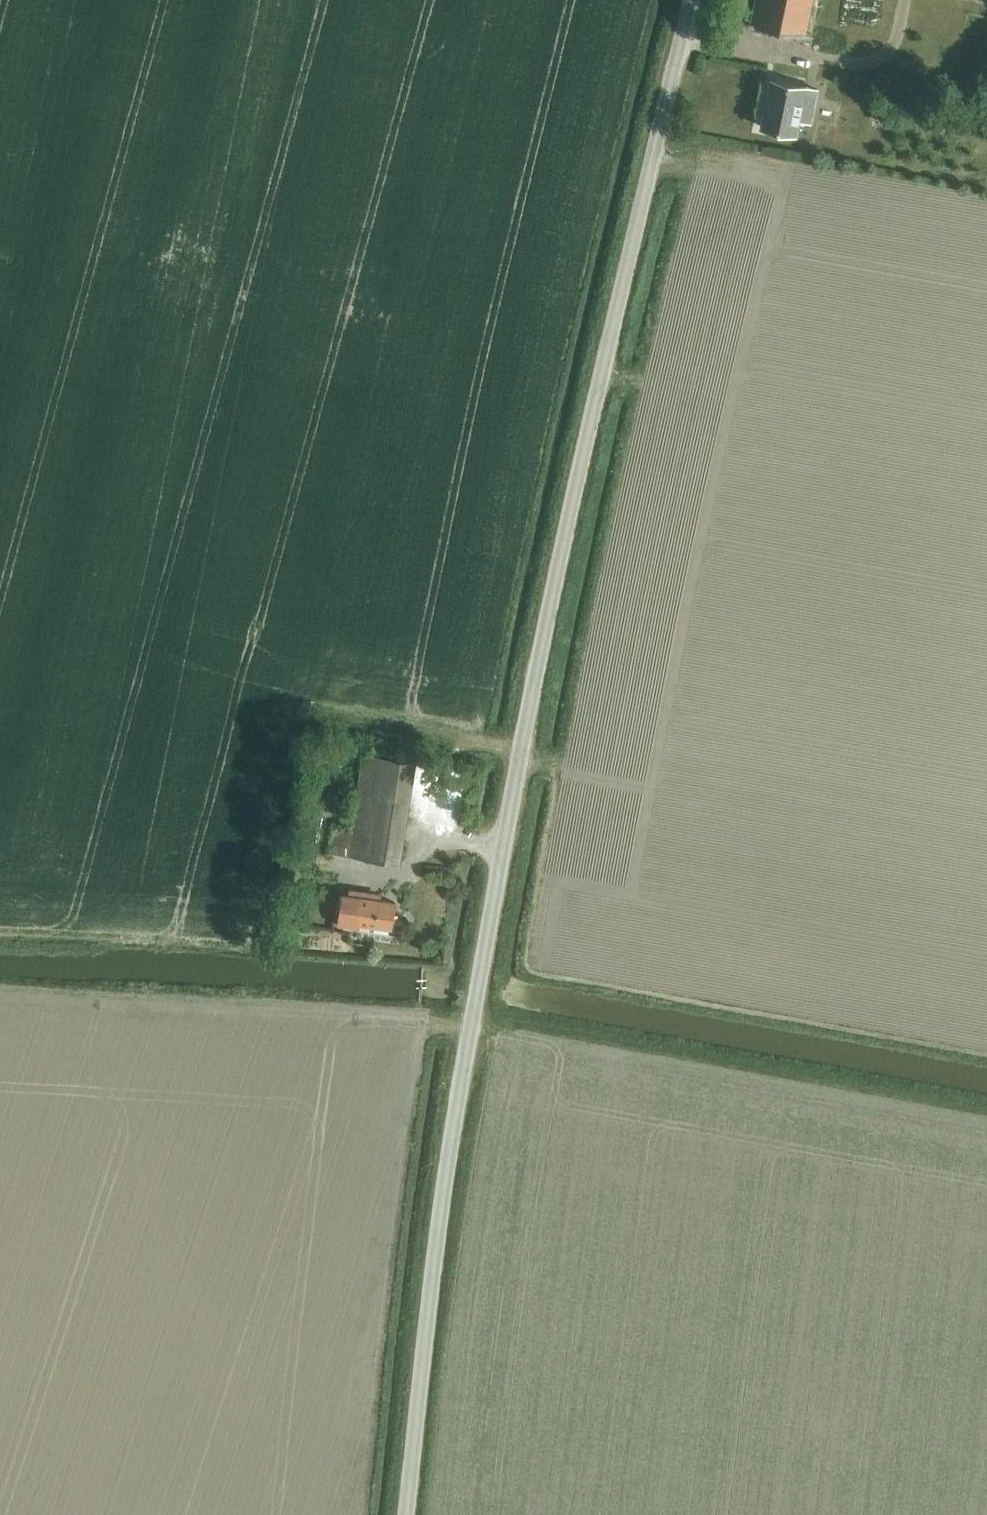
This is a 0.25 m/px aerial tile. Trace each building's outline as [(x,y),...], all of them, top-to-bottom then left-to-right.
[(807,31),(813,0),(761,0),(757,21),(807,31)] [(759,134),(795,142),(806,92),(770,84),(759,134)] [(329,852),(399,863),(415,762),(362,754),(350,828),(333,825),(329,852)] [(425,780),(425,788),(445,788),(445,779),(425,780)] [(394,903),(373,900),(373,895),(349,892),(348,896),(342,896),(338,925),(357,927),(357,922),(390,927),(394,903)]
